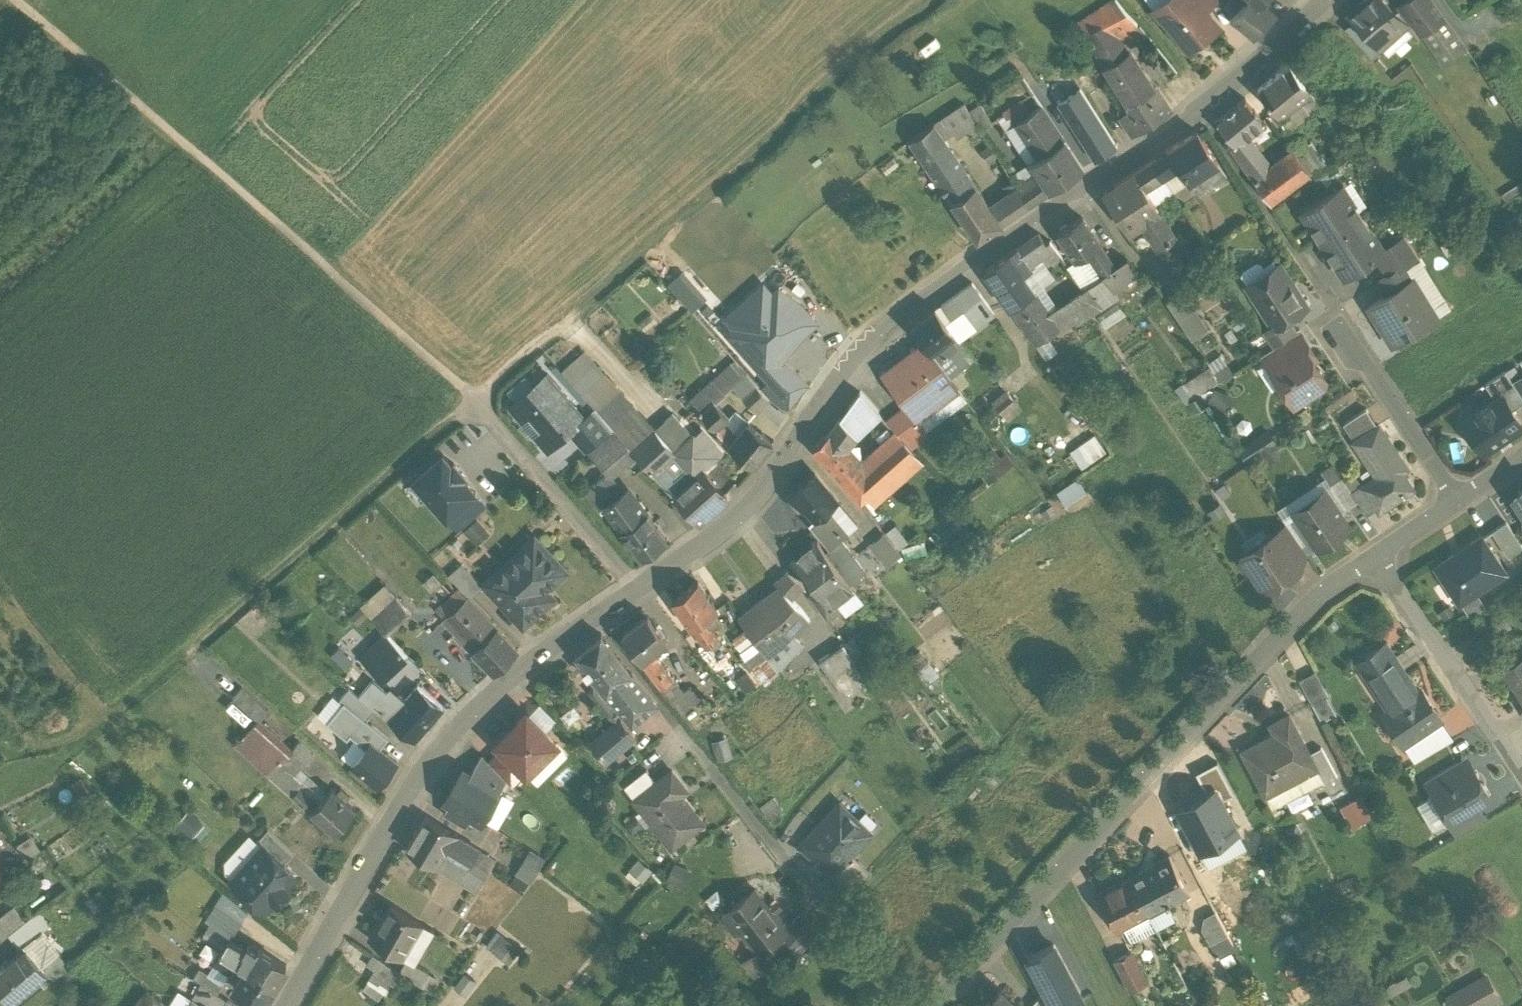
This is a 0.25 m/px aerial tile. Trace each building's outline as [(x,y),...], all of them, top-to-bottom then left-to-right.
[(1078,18),(1105,65),(1128,50),(1118,33),(1137,22),(1120,0),(1106,0),(1078,18)] [(1200,0),(1165,0),(1157,7),(1180,35),(1188,37),(1198,29),(1209,30),(1218,23),(1205,6),(1205,7),(1200,0)] [(1240,3),(1231,15),(1254,35),(1275,10),(1262,0),(1237,0),(1240,3)] [(1386,0),(1364,0),(1350,13),(1355,20),(1373,39),(1381,48),(1407,24),(1386,0)] [(1400,1),(1420,31),(1444,15),(1444,14),(1435,0),(1401,0),(1400,1)] [(1465,46),(1444,15),(1420,30),(1441,62),(1465,46)] [(1373,39),(1355,20),(1346,28),(1364,47),(1373,39)] [(1105,65),(1129,103),(1155,87),(1130,49),(1128,50),(1105,65)] [(1289,62),(1257,87),(1280,116),(1301,99),(1311,91),(1289,62)] [(1016,66),(1001,77),(1006,86),(1022,75),(1016,66)] [(1155,87),(1129,103),(1132,109),(1128,111),(1121,116),(1133,134),(1170,110),(1155,87)] [(1081,91),(1058,103),(1095,160),(1116,146),(1081,91)] [(1329,119),(1311,91),(1301,99),(1310,113),(1307,115),(1316,128),(1329,119)] [(1033,92),(1007,109),(1010,115),(1038,156),(1064,139),(1033,92)] [(1246,98),(1216,122),(1234,144),(1235,145),(1247,135),(1264,121),(1246,98)] [(964,102),(933,123),(943,137),(973,116),(964,102)] [(1125,106),(1118,111),(1121,116),(1128,111),(1125,106)] [(1329,119),(1316,128),(1322,137),(1336,129),(1329,119)] [(933,123),(910,139),(929,168),(953,152),(943,137),(933,123)] [(1197,130),(1152,160),(1161,174),(1178,163),(1189,179),(1190,179),(1217,161),(1197,130)] [(1269,165),(1247,135),(1235,145),(1234,144),(1231,146),(1253,177),(1269,165)] [(1038,156),(1031,161),(1037,169),(1051,190),(1084,168),(1064,139),(1038,156)] [(998,155),(991,143),(981,150),(989,162),(998,155)] [(1269,165),(1253,177),(1272,201),(1311,173),(1292,148),(1269,165)] [(953,152),(929,168),(952,201),(975,185),(965,170),(963,166),(953,152)] [(1152,160),(1104,191),(1129,230),(1142,221),(1158,246),(1174,235),(1168,221),(1144,185),(1161,174),(1152,160)] [(1217,161),(1190,179),(1199,193),(1226,175),(1217,161)] [(1016,183),(1017,185),(1030,204),(1051,190),(1037,169),(1016,183)] [(975,185),(952,201),(978,239),(1001,223),(988,204),(975,185)] [(1017,185),(988,204),(1001,223),(1021,210),(1030,204),(1017,185)] [(1343,185),(1303,211),(1344,276),(1375,256),(1385,250),(1384,249),(1343,185)] [(1115,264),(1100,243),(1101,242),(1082,216),(1057,233),(1076,260),(1087,252),(1102,273),(1115,264)] [(1060,255),(1049,239),(1046,242),(1039,232),(1026,240),(1046,266),(1060,255)] [(1419,257),(1405,235),(1384,249),(1385,250),(1375,256),(1388,275),(1406,265),(1419,257)] [(1017,247),(984,270),(1010,307),(1035,290),(1023,274),(1032,268),(1017,247)] [(1115,264),(1102,273),(1102,274),(1112,288),(1113,288),(1136,272),(1126,257),(1115,264)] [(1280,263),(1247,284),(1273,324),(1274,326),(1286,318),(1306,305),(1280,263)] [(1388,275),(1379,281),(1387,295),(1414,278),(1406,265),(1388,275)] [(728,325),(770,372),(786,357),(782,353),(817,322),(779,280),(776,283),(766,272),(729,306),(738,317),(728,325)] [(1112,288),(1102,274),(1088,284),(1102,306),(1118,295),(1113,288),(1112,288)] [(1387,295),(1368,306),(1392,343),(1437,315),(1414,278),(1387,295)] [(972,282),(936,308),(945,321),(982,295),(972,282)] [(1102,306),(1088,284),(1026,328),(1035,341),(1069,319),(1073,325),(1102,306)] [(1206,326),(1181,289),(1166,299),(1191,336),(1206,326)] [(1035,290),(1010,307),(1026,328),(1049,312),(1035,290)] [(1118,299),(1098,313),(1107,326),(1127,312),(1118,299)] [(936,308),(935,307),(912,324),(926,342),(931,350),(947,338),(954,333),(936,308)] [(1286,318),(1274,326),(1273,324),(1263,330),(1273,346),(1296,332),(1286,318)] [(1273,346),(1265,352),(1274,366),(1305,346),(1296,332),(1273,346)] [(1048,337),(1039,342),(1047,359),(1057,354),(1048,337)] [(947,338),(931,350),(951,376),(967,364),(947,338)] [(926,342),(884,373),(908,405),(917,418),(918,417),(959,387),(951,376),(931,350),(926,342)] [(597,401),(618,425),(639,406),(583,343),(562,362),(597,401)] [(1305,346),(1274,366),(1265,352),(1261,355),(1292,401),(1321,382),(1323,374),(1319,368),(1313,367),(1310,361),(1313,359),(1305,346)] [(736,351),(690,392),(701,404),(715,392),(747,364),(736,351)] [(1184,398),(1234,372),(1226,355),(1175,382),(1184,398)] [(810,384),(786,357),(770,372),(761,380),(771,391),(789,403),(810,384)] [(571,424),(587,410),(547,365),(509,398),(523,413),(529,408),(541,421),(534,427),(549,444),(571,424)] [(1485,383),(1496,399),(1502,395),(1512,409),(1521,402),(1521,395),(1513,382),(1505,370),(1485,383)] [(755,373),(741,386),(756,403),(771,391),(761,380),(755,373)] [(1513,382),(1521,395),(1521,376),(1513,382)] [(1001,382),(977,402),(983,409),(996,402),(1004,412),(1017,401),(1001,382)] [(860,391),(841,417),(856,435),(880,414),(860,391)] [(715,392),(701,404),(717,421),(726,412),(730,409),(715,392)] [(1464,420),(1468,426),(1466,428),(1465,434),(1471,444),(1478,446),(1480,444),(1484,450),(1521,425),(1521,424),(1512,409),(1502,395),(1496,399),(1464,420)] [(587,410),(571,424),(609,466),(611,469),(637,446),(633,442),(618,425),(597,401),(587,410)] [(908,405),(887,421),(903,438),(907,442),(926,428),(918,417),(917,418),(908,405)] [(639,406),(618,425),(633,442),(655,423),(639,406)] [(655,423),(633,442),(637,446),(654,465),(664,456),(663,455),(692,428),(673,406),(655,423)] [(1366,408),(1344,423),(1355,439),(1377,425),(1366,408)] [(749,412),(738,426),(726,412),(717,421),(730,435),(754,456),(774,433),(749,412)] [(841,417),(829,434),(813,447),(842,479),(860,463),(858,460),(845,445),(856,435),(841,417)] [(1402,459),(1379,424),(1377,425),(1355,439),(1354,440),(1379,478),(1364,488),(1363,489),(1375,507),(1378,510),(1413,487),(1397,462),(1402,459)] [(1096,432),(1071,447),(1082,465),(1107,449),(1096,432)] [(860,463),(842,479),(861,499),(916,451),(907,442),(903,438),(877,460),(864,455),(858,460),(860,463)] [(452,456),(443,446),(414,471),(446,508),(475,483),(463,468),(465,466),(455,454),(452,456)] [(990,448),(976,459),(992,480),(1006,469),(990,448)] [(703,463),(681,482),(676,477),(680,473),(664,456),(654,465),(698,514),(726,489),(703,463)] [(609,466),(586,481),(599,500),(605,496),(619,485),(618,483),(621,481),(611,469),(609,466)] [(814,472),(792,491),(805,506),(806,505),(816,517),(817,516),(835,537),(845,529),(826,508),(837,499),(814,472)] [(1341,475),(1330,483),(1345,507),(1357,499),(1351,490),(1341,475)] [(1081,476),(1060,487),(1066,500),(1088,489),(1081,476)] [(486,495),(475,483),(446,508),(457,520),(486,495)] [(1364,488),(1361,483),(1351,490),(1357,499),(1366,513),(1375,507),(1363,489),(1364,488)] [(629,499),(619,485),(605,496),(624,522),(636,513),(629,503),(631,502),(629,499)] [(1324,487),(1292,508),(1317,546),(1349,524),(1324,487)] [(640,492),(629,499),(631,502),(629,503),(636,513),(648,504),(640,492)] [(624,522),(623,522),(642,549),(668,531),(648,504),(636,513),(624,522)] [(1491,530),(1508,555),(1521,546),(1521,545),(1506,520),(1491,530)] [(1288,523),(1272,534),(1291,562),(1291,561),(1306,551),(1288,523)] [(534,529),(486,574),(524,615),(539,601),(531,593),(565,562),(534,529)] [(902,554),(886,532),(873,543),(888,564),(902,554)] [(1272,534),(1258,543),(1261,548),(1255,551),(1247,551),(1241,554),(1240,562),(1243,567),(1251,569),(1265,590),(1296,569),(1291,561),(1291,562),(1272,534)] [(1472,544),(1461,551),(1462,552),(1454,558),(1452,554),(1435,565),(1459,602),(1477,591),(1506,571),(1482,534),(1470,542),(1472,544)] [(842,574),(818,538),(796,554),(805,565),(809,566),(808,570),(815,579),(819,580),(819,584),(820,585),(832,601),(835,599),(852,586),(842,574)] [(841,538),(827,548),(843,570),(857,559),(841,538)] [(483,579),(462,555),(449,566),(468,587),(471,590),(483,579)] [(866,571),(857,559),(843,570),(852,582),(866,571)] [(803,584),(788,564),(776,573),(780,578),(781,578),(792,592),(803,584)] [(698,574),(673,592),(693,620),(694,619),(708,639),(712,636),(719,631),(712,621),(711,622),(703,612),(718,601),(698,574)] [(780,578),(763,591),(767,596),(744,613),(768,646),(791,629),(793,631),(810,618),(792,592),(781,578),(780,578)] [(832,601),(820,585),(809,593),(827,617),(841,606),(835,599),(832,601)] [(398,587),(374,609),(388,625),(413,604),(398,587)] [(468,587),(444,610),(456,623),(480,600),(471,590),(468,587)] [(1477,591),(1461,601),(1470,614),(1486,603),(1477,591)] [(480,600),(456,623),(473,641),(498,619),(480,600)] [(649,609),(623,628),(642,652),(642,651),(663,678),(674,670),(653,643),(667,632),(649,609)] [(498,619),(473,641),(494,664),(518,641),(498,619)] [(747,621),(734,631),(742,642),(755,632),(747,621)] [(388,626),(364,649),(380,665),(384,670),(408,647),(388,626)] [(633,666),(602,628),(577,648),(608,687),(633,666)] [(768,646),(779,661),(802,644),(793,631),(791,629),(768,646)] [(719,631),(712,636),(715,640),(722,635),(719,631)] [(760,638),(747,648),(766,675),(777,666),(768,650),(760,638)] [(865,677),(843,644),(823,658),(844,691),(845,691),(865,677)] [(1441,719),(1421,689),(1418,691),(1406,673),(1401,677),(1389,659),(1386,661),(1378,647),(1365,655),(1374,669),(1366,674),(1390,709),(1383,713),(1404,743),(1441,719)] [(363,648),(342,667),(362,686),(380,665),(364,649),(363,648)] [(940,673),(922,651),(911,659),(930,682),(940,673)] [(883,669),(873,653),(859,663),(871,678),(883,669)] [(1505,668),(1521,694),(1521,658),(1505,668)] [(633,666),(608,687),(624,704),(648,685),(633,666)] [(674,670),(663,678),(667,683),(677,675),(674,670)] [(1315,670),(1300,678),(1313,702),(1328,694),(1315,670)] [(418,677),(406,691),(401,687),(396,692),(377,675),(365,688),(415,732),(443,700),(418,677)] [(248,718),(268,700),(247,677),(227,694),(248,718)] [(690,679),(674,692),(684,704),(700,691),(690,679)] [(346,692),(368,711),(375,703),(353,684),(346,692)] [(648,685),(624,704),(634,716),(658,697),(648,685)] [(382,742),(391,731),(368,711),(346,692),(327,714),(362,745),(372,734),(382,742)] [(527,707),(498,736),(525,764),(527,766),(557,736),(527,707)] [(294,741),(260,710),(237,735),(271,766),(294,741)] [(623,710),(593,734),(607,752),(615,746),(620,753),(628,747),(623,740),(637,728),(623,710)] [(1266,744),(1263,739),(1243,749),(1267,796),(1318,769),(1309,752),(1289,714),(1269,724),(1277,738),(1266,744)] [(734,748),(730,731),(717,735),(721,751),(734,748)] [(382,742),(372,734),(362,745),(353,757),(380,779),(399,756),(382,742)] [(294,741),(271,766),(290,783),(301,771),(294,764),(305,752),(294,741)] [(538,776),(568,746),(563,741),(532,770),(538,776)] [(525,764),(503,742),(491,755),(507,772),(512,777),(525,764)] [(1321,745),(1309,752),(1318,769),(1325,782),(1337,776),(1321,745)] [(491,755),(483,748),(471,768),(499,785),(507,772),(491,755)] [(1222,799),(1234,793),(1218,761),(1196,772),(1207,793),(1216,788),(1222,799)] [(1457,761),(1426,779),(1434,793),(1466,775),(1457,761)] [(471,768),(464,763),(446,793),(451,795),(473,808),(473,809),(482,814),(499,785),(471,768)] [(646,763),(625,779),(635,792),(656,776),(646,763)] [(656,776),(635,792),(670,835),(683,824),(686,828),(703,814),(681,787),(687,782),(672,763),(656,776)] [(1466,775),(1434,793),(1450,819),(1477,803),(1490,795),(1475,770),(1466,775)] [(320,794),(302,777),(293,786),(311,803),(320,794)] [(339,784),(333,779),(320,794),(311,803),(335,825),(357,801),(347,792),(352,787),(343,780),(339,784)] [(1222,799),(1216,788),(1207,793),(1178,808),(1199,849),(1238,829),(1222,799)] [(782,803),(775,792),(765,799),(772,810),(782,803)] [(473,808),(451,795),(444,806),(466,820),(473,809),(473,808)] [(1361,796),(1340,807),(1351,828),(1373,817),(1361,796)] [(840,803),(801,844),(832,873),(833,871),(852,852),(867,836),(854,824),(858,820),(840,803)] [(1477,803),(1450,819),(1458,833),(1486,817),(1477,803)] [(481,843),(427,810),(408,842),(437,859),(438,857),(445,847),(469,862),(471,860),(481,843)] [(295,845),(268,821),(258,833),(264,838),(285,856),(295,845)] [(779,827),(784,832),(790,826),(785,821),(779,827)] [(264,838),(233,871),(266,901),(276,890),(277,891),(284,891),(288,886),(288,879),(287,878),(297,867),(285,856),(264,838)] [(532,840),(517,864),(532,874),(547,850),(532,840)] [(469,862),(445,847),(438,857),(455,868),(451,875),(477,890),(480,885),(485,888),(492,879),(478,870),(480,866),(471,860),(469,862)] [(626,866),(638,876),(652,860),(639,850),(626,866)] [(852,852),(833,871),(854,891),(872,871),(852,852)] [(1169,853),(1129,874),(1149,912),(1189,891),(1169,853)] [(668,871),(683,875),(688,860),(673,855),(668,871)] [(1130,876),(1099,893),(1105,905),(1102,910),(1105,915),(1111,917),(1118,930),(1123,927),(1149,913),(1130,876)] [(755,880),(733,897),(746,913),(740,918),(759,942),(760,943),(767,939),(784,925),(788,922),(755,880)] [(249,904),(226,885),(209,912),(214,915),(205,930),(223,944),(231,931),(232,932),(249,904)] [(392,898),(378,921),(382,924),(375,934),(403,951),(424,916),(392,898)] [(33,908),(10,926),(21,940),(43,922),(33,908)] [(788,922),(784,925),(792,937),(802,949),(818,931),(804,909),(788,922)] [(1215,910),(1197,919),(1210,942),(1227,933),(1215,910)] [(1149,913),(1123,927),(1129,938),(1130,938),(1134,940),(1157,928),(1149,913)] [(776,950),(792,937),(784,925),(767,939),(776,950)] [(519,943),(498,926),(488,939),(509,955),(519,943)] [(287,958),(259,940),(258,942),(249,936),(246,941),(232,932),(231,931),(223,944),(275,978),(287,958)] [(1227,933),(1210,942),(1218,956),(1235,947),(1227,933)] [(760,943),(759,942),(746,952),(757,965),(776,950),(767,939),(760,943)] [(0,963),(0,976),(13,992),(38,970),(29,959),(38,951),(28,940),(0,963)] [(1053,943),(1029,956),(1048,991),(1056,1005),(1067,1005),(1082,998),(1053,943)] [(275,978),(223,944),(216,955),(232,965),(238,963),(243,966),(235,979),(263,997),(275,978)] [(405,968),(376,946),(368,957),(393,975),(396,970),(401,974),(405,968)] [(1147,982),(1130,950),(1113,959),(1130,991),(1147,982)] [(47,963),(38,951),(29,959),(38,970),(47,963)] [(431,984),(438,974),(408,954),(401,964),(431,984)] [(225,974),(201,959),(194,969),(218,985),(225,974)] [(364,982),(380,992),(385,983),(382,980),(387,971),(376,963),(364,982)] [(1460,990),(1469,1005),(1482,1005),(1497,998),(1486,977),(1460,990)] [(130,1005),(155,1005),(163,995),(148,982),(130,1005)] [(984,1005),(1021,1005),(1001,988),(984,1005)] [(1448,997),(1453,1005),(1469,1005),(1460,990),(1448,997)] [(1048,991),(1038,997),(1038,998),(1042,1005),(1056,1005),(1048,991)] [(1030,1005),(1042,1005),(1038,998),(1030,1005)]
